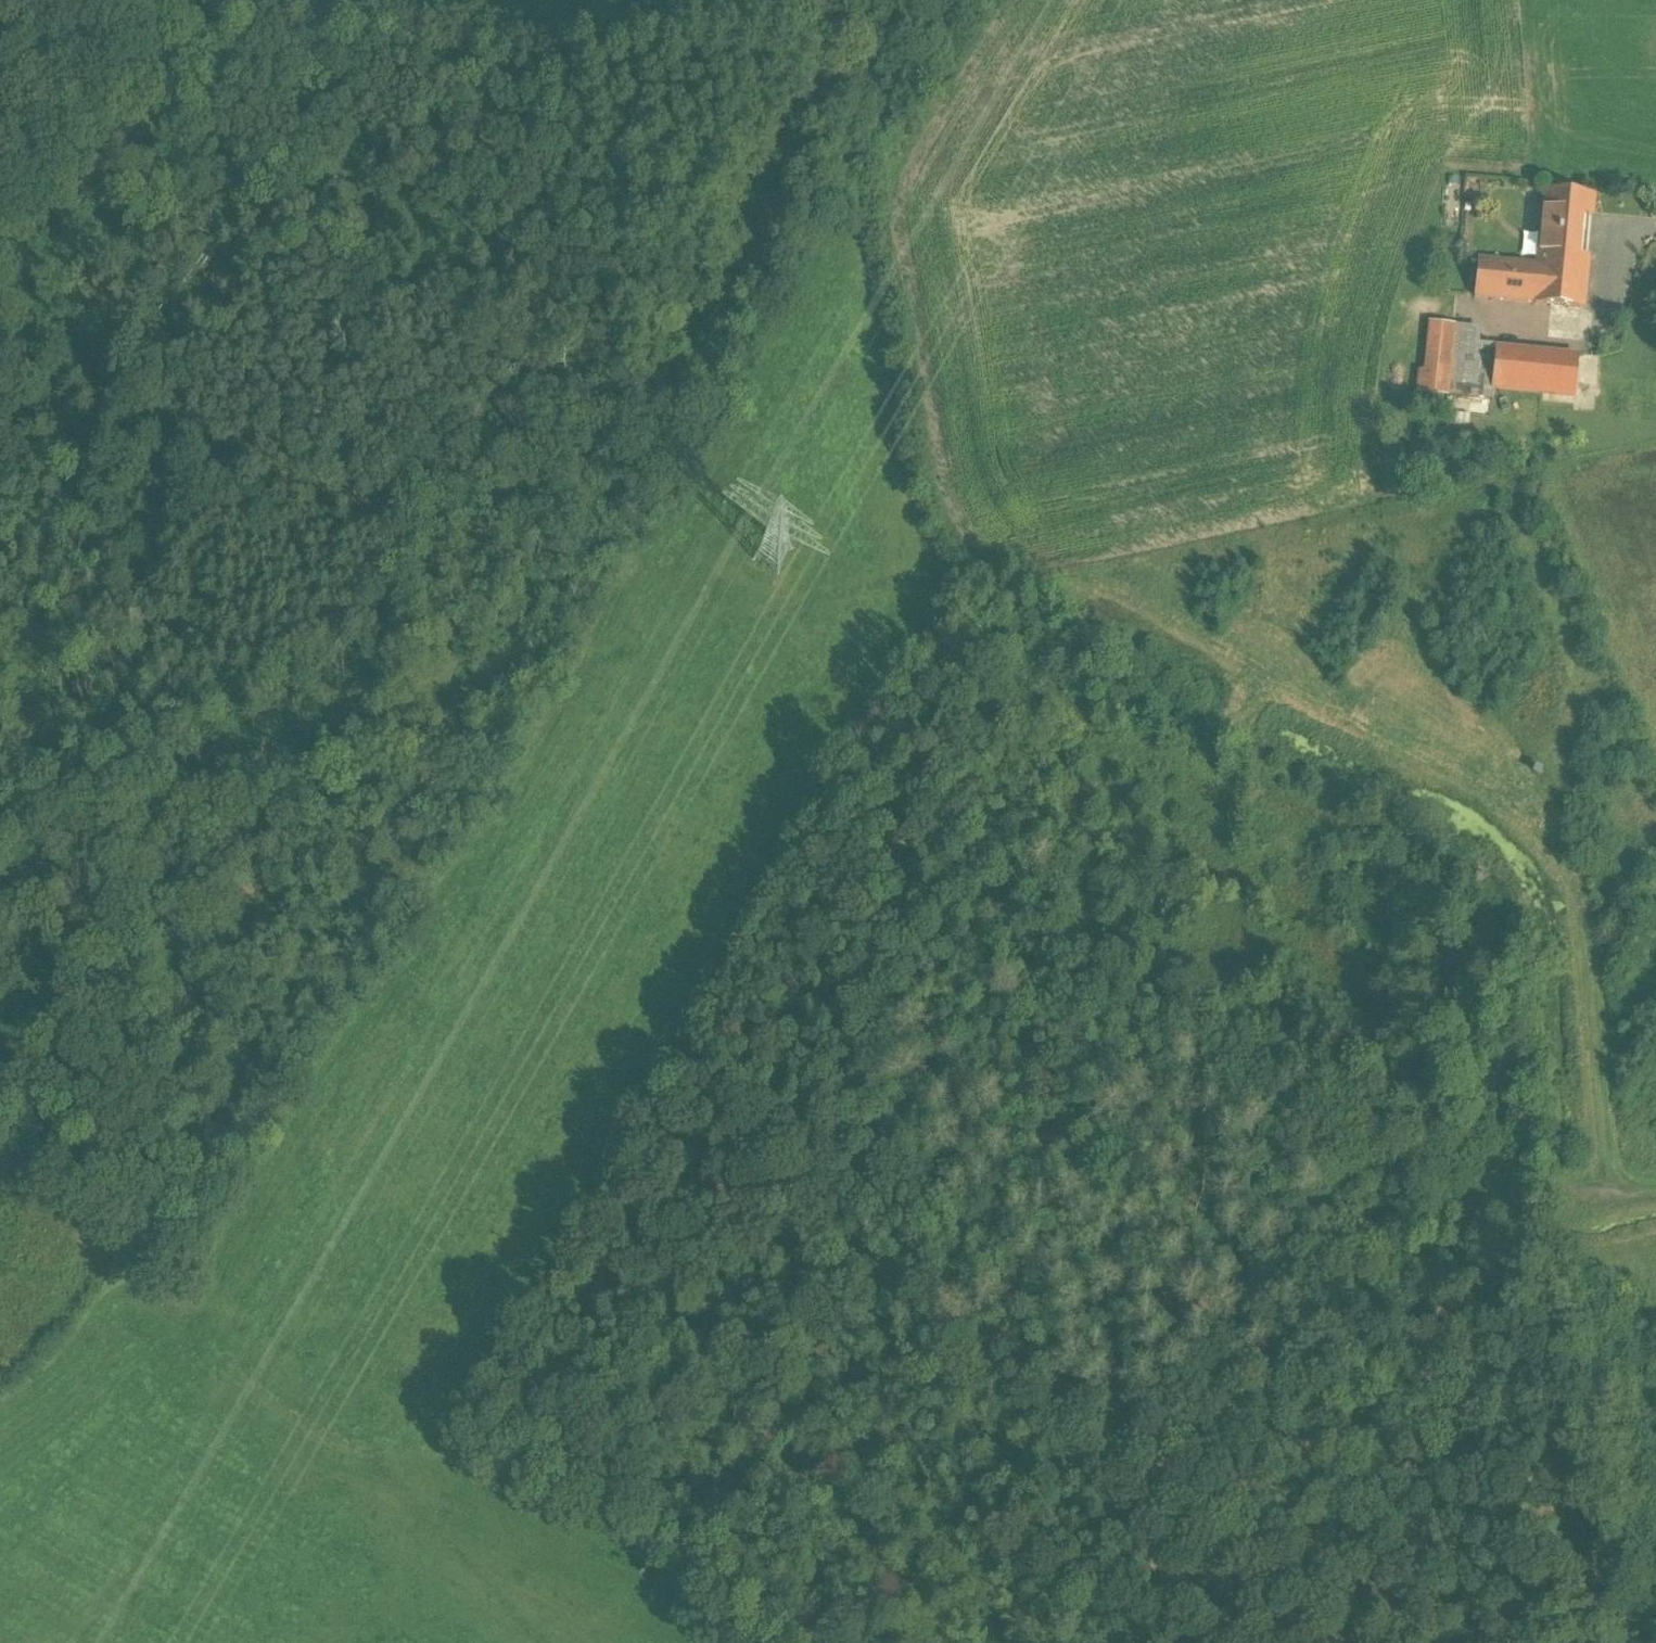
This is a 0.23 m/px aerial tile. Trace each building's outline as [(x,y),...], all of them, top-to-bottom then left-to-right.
[(1472,257),(1468,298),(1582,308),(1592,196),(1538,191),(1532,262),(1472,257)] [(1583,407),(1588,353),(1476,343),(1474,329),(1425,324),(1419,393),(1583,407)]
